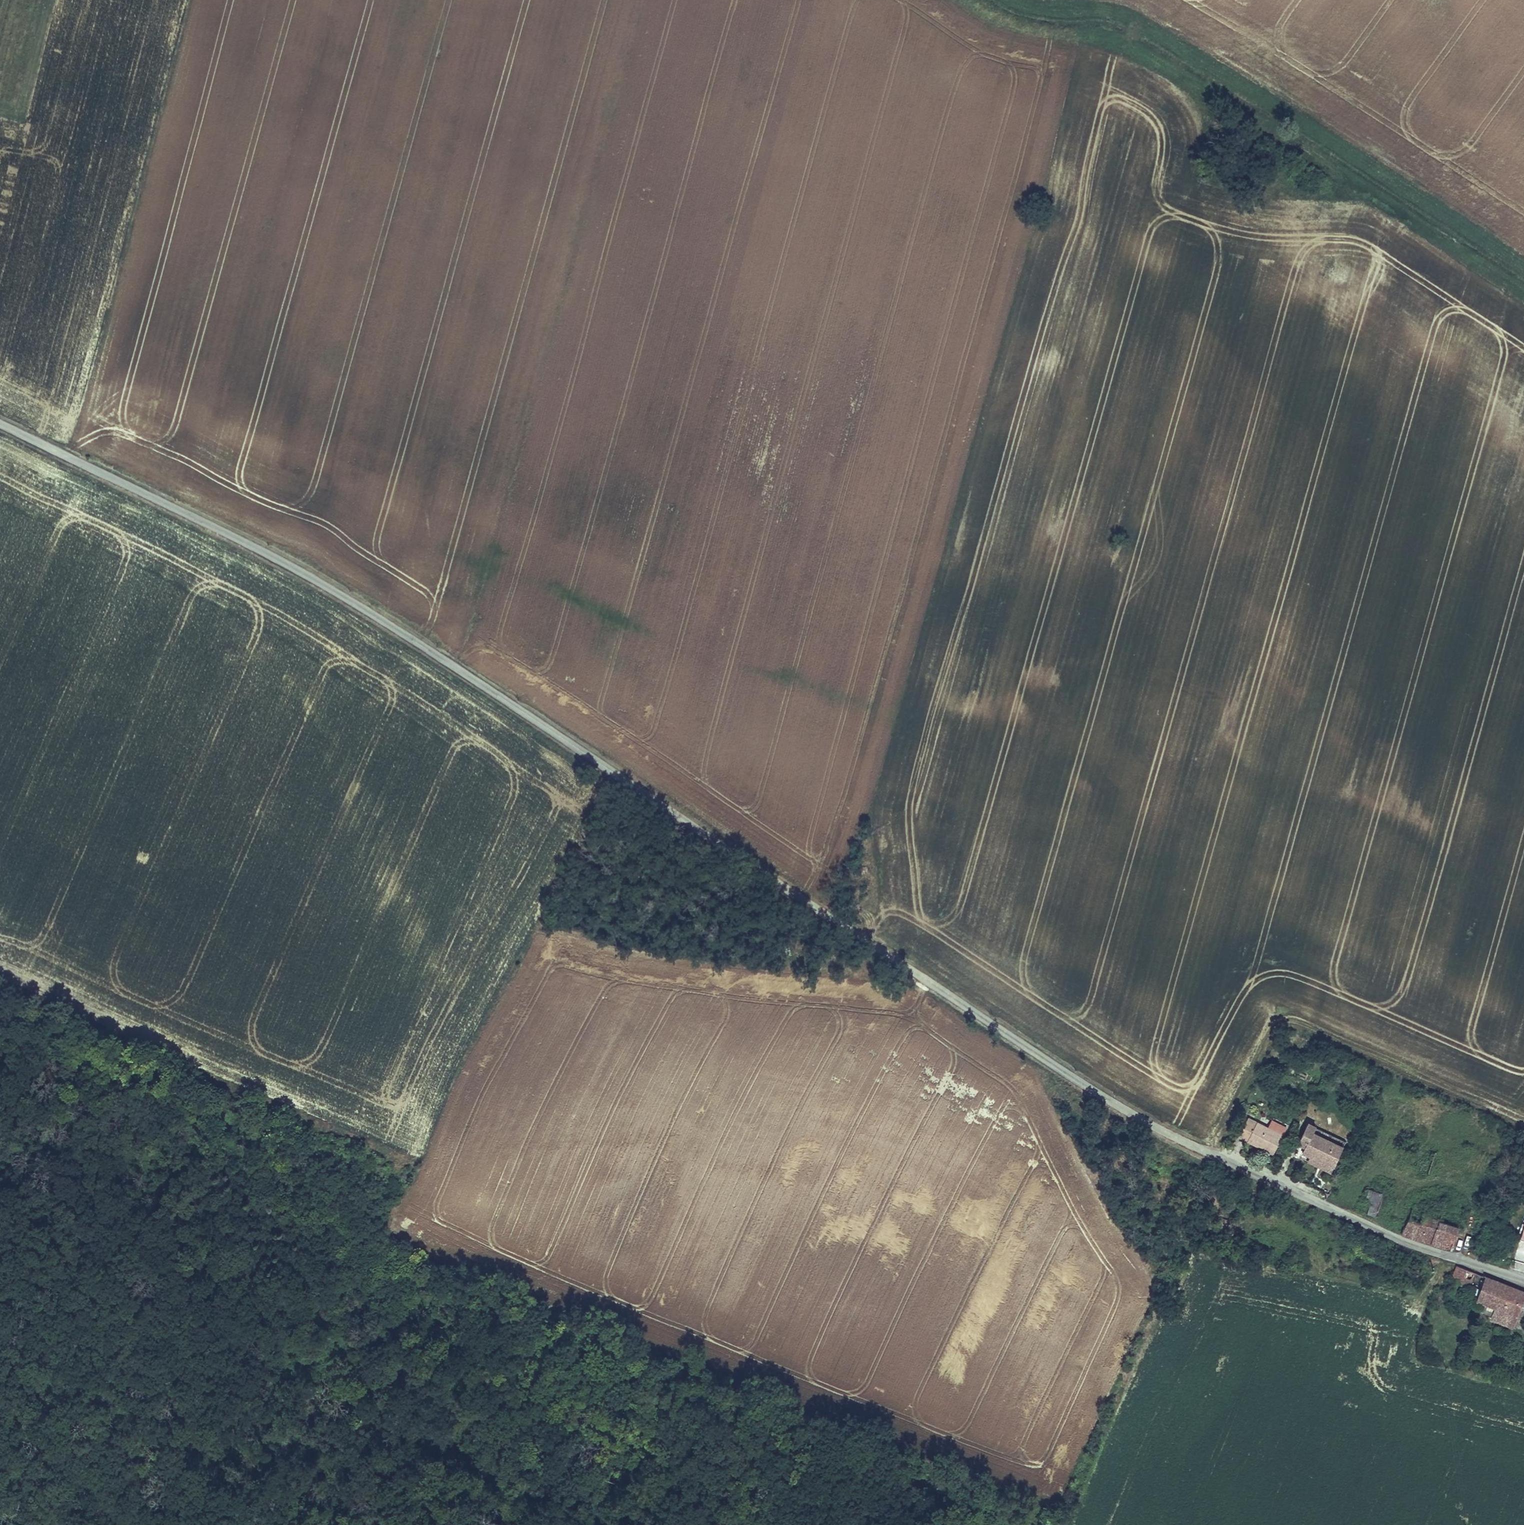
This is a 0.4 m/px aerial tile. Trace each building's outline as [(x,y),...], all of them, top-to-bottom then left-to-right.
[(1269,1126),(1247,1117),(1238,1137),(1275,1154),(1289,1126),(1272,1118),(1269,1126)] [(1345,1144),(1315,1131),(1317,1125),(1307,1120),(1297,1144),(1305,1147),(1302,1153),(1308,1156),(1306,1161),(1331,1174),(1345,1144)] [(1385,1194),(1366,1188),(1358,1209),(1377,1216),(1385,1194)] [(1453,1250),(1460,1225),(1410,1209),(1401,1234),(1453,1250)] [(1523,1302),(1523,1290),(1457,1265),(1450,1282),(1474,1290),(1471,1298),(1496,1307),(1491,1319),(1514,1328),(1523,1302)]
